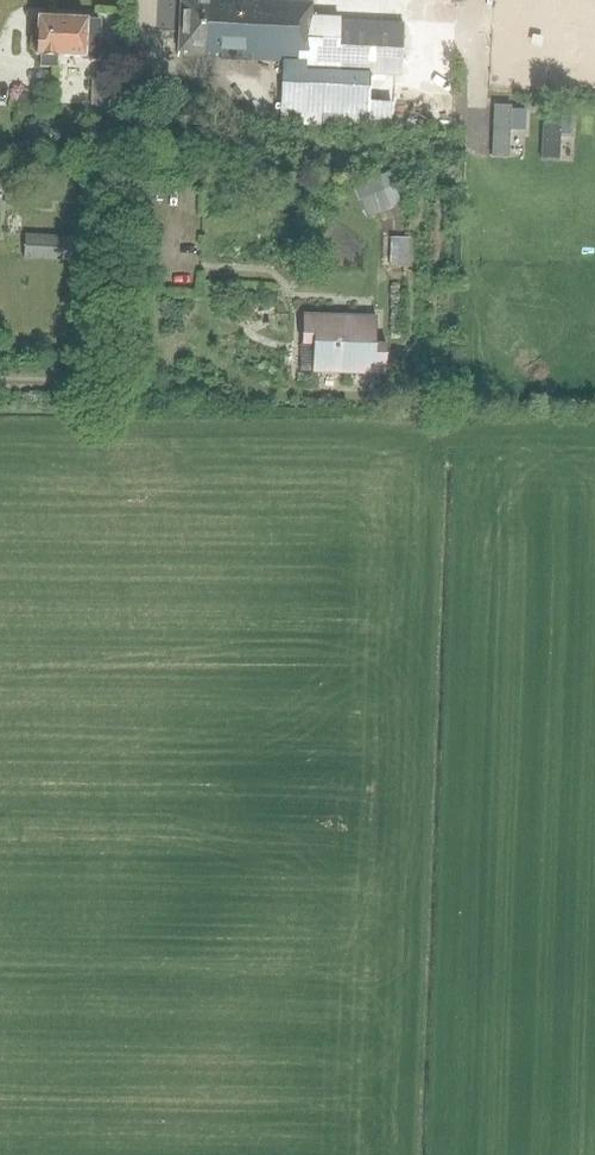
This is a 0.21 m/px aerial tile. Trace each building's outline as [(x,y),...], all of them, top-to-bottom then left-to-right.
[(402,23),(311,18),(312,0),(181,0),(177,55),(282,60),(280,111),(368,115),(370,72),(400,74),(402,23)] [(31,38),(31,48),(36,54),(40,55),(40,65),(56,66),(57,56),(98,58),(98,57),(104,57),(104,50),(97,50),(99,20),(38,17),(37,32),(31,38)] [(114,107),(115,72),(88,71),(86,106),(114,107)] [(490,103),(489,154),(509,155),(509,127),(524,127),(525,104),(490,103)] [(353,187),(366,218),(402,202),(388,171),(353,187)] [(63,235),(24,234),(23,260),(62,261),(63,235)] [(385,373),(385,344),(374,344),(375,317),(302,315),(301,344),(312,344),(311,372),(385,373)]
